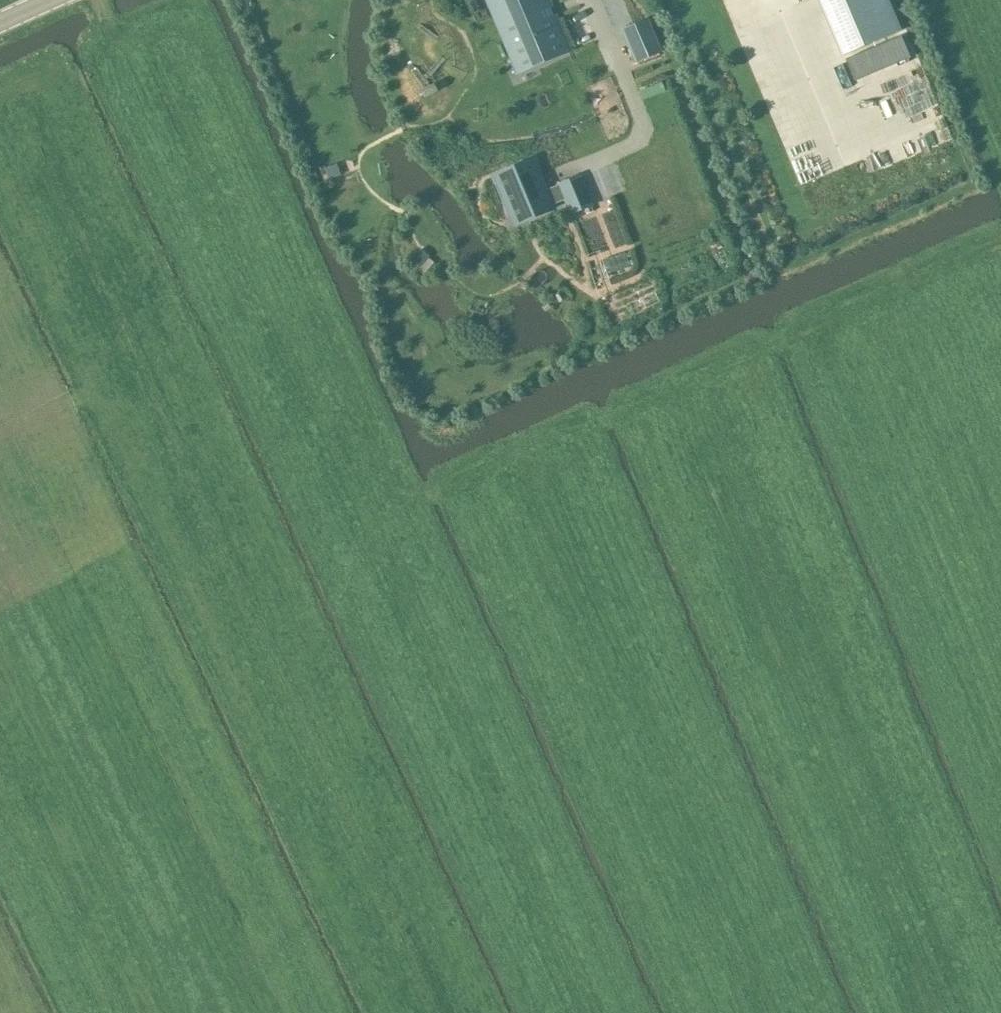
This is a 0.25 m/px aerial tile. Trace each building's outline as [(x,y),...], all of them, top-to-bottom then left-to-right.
[(547,0),(488,0),(491,6),(495,5),(517,59),(532,53),(537,64),(568,50),(547,0)] [(843,55),(899,32),(885,0),(820,0),(843,55)] [(647,21),(624,31),(636,61),(660,52),(647,21)] [(565,200),(571,214),(591,205),(577,172),(545,186),(534,160),(494,176),(511,215),(524,209),(527,216),(565,200)] [(420,248),(412,259),(420,266),(429,255),(420,248)]
